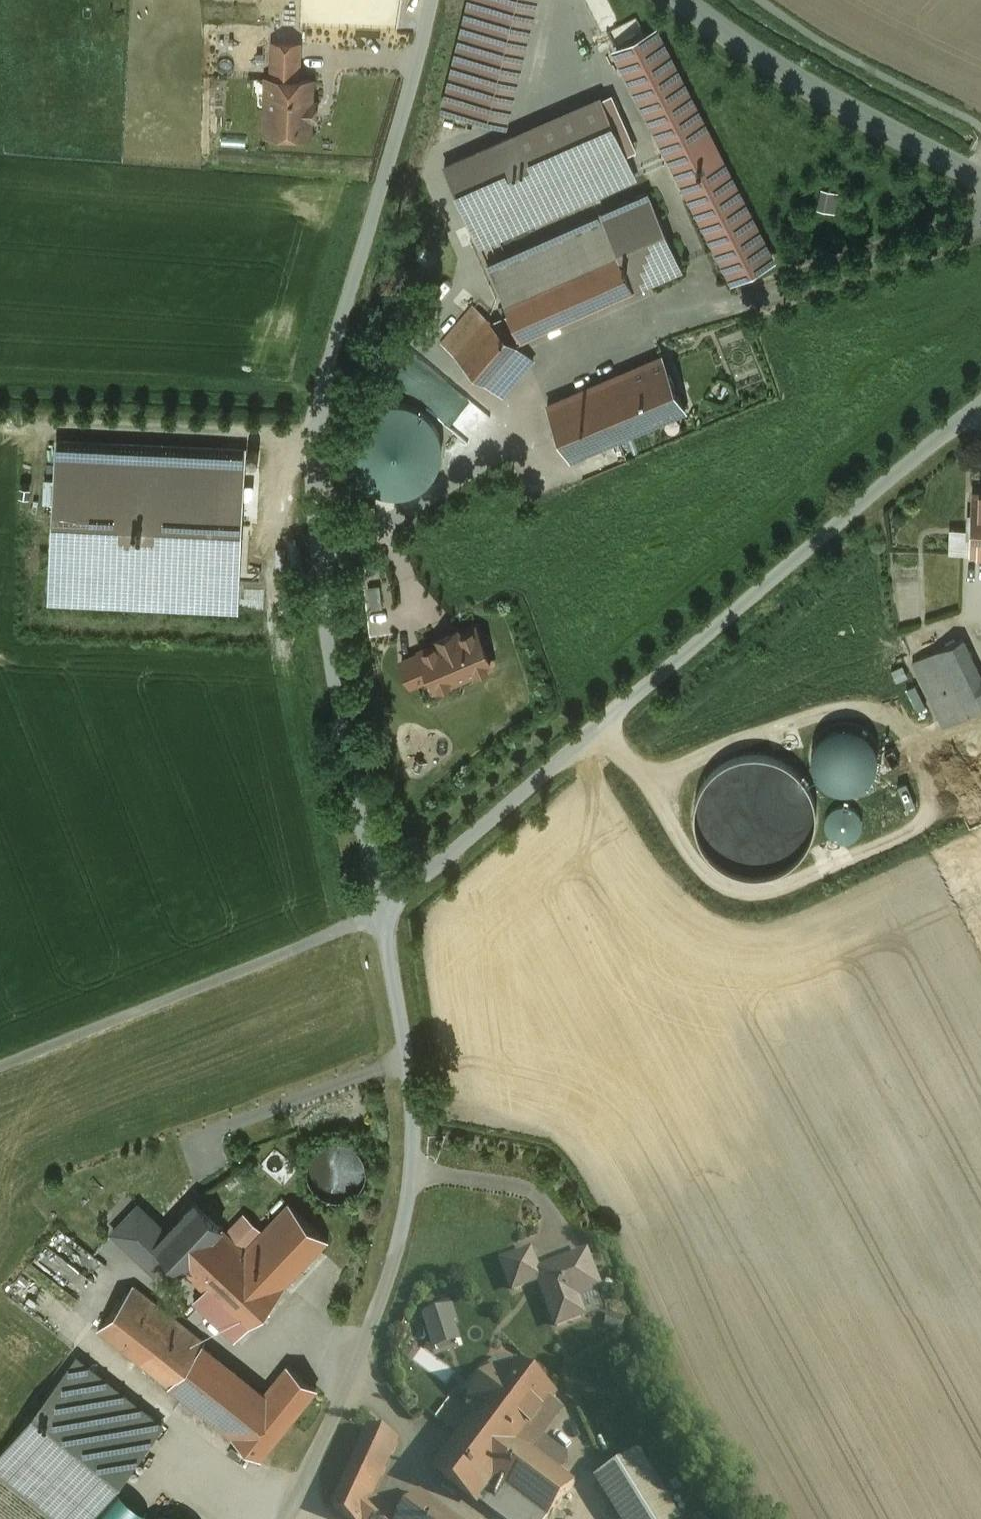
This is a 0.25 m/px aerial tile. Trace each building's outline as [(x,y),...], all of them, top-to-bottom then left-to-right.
[(444,106),(488,117),(517,0),(470,0),(444,106)] [(640,14),(609,29),(617,46),(648,31),(640,14)] [(779,262),(668,23),(619,46),(730,285),(779,262)] [(300,42),(273,41),(272,77),(299,78),(300,42)] [(272,77),(267,77),(266,113),(269,113),(268,131),(310,132),(311,116),(315,116),(315,100),(311,100),(312,78),(299,78),(272,77)] [(601,97),(444,165),(479,245),(636,176),(601,97)] [(824,187),(820,207),(838,211),(842,191),(824,187)] [(648,193),(600,214),(617,252),(633,289),(681,268),(648,193)] [(600,214),(488,263),(504,301),(617,252),(600,214)] [(617,252),(504,301),(520,338),(633,289),(617,252)] [(525,349),(475,305),(443,343),(502,394),(534,357),(525,349)] [(662,356),(617,375),(640,428),(685,409),(662,356)] [(617,375),(575,392),(598,446),(640,428),(617,375)] [(598,446),(575,392),(547,404),(570,457),(598,446)] [(410,406),(403,404),(395,403),(385,405),(378,408),(372,411),(367,415),(363,419),(359,424),(356,430),(355,434),(353,439),(353,444),(353,448),(353,452),(354,456),(355,462),(358,467),(360,471),(365,477),(370,482),(376,485),(382,488),(390,490),(398,490),(407,489),(415,486),(421,482),(425,479),(429,475),(433,469),(436,463),(438,458),(439,452),(440,446),(439,440),(438,435),(436,431),(433,423),(428,418),(425,414),(421,411),(415,408),(410,406)] [(245,449),(59,441),(51,600),(238,609),(245,449)] [(378,561),(368,563),(369,574),(379,573),(378,561)] [(381,585),(369,586),(372,608),(383,607),(381,585)] [(476,628),(459,635),(458,631),(437,640),(438,644),(422,651),(423,653),(432,676),(435,682),(452,675),(454,681),(491,665),(476,628)] [(963,636),(913,660),(944,726),(980,709),(980,675),(963,636)] [(423,653),(402,661),(412,684),(432,676),(423,653)] [(452,675),(435,682),(437,688),(454,681),(452,675)] [(828,788),(880,784),(875,724),(823,729),(828,788)] [(711,873),(813,871),(811,758),(709,760),(711,873)] [(841,802),(829,827),(857,840),(869,815),(841,802)] [(330,1142),(326,1144),(322,1145),(318,1149),(314,1152),(312,1156),(310,1159),(309,1162),(308,1165),(308,1171),(308,1175),(309,1179),(310,1181),(311,1184),(313,1187),(316,1191),(319,1194),(322,1196),(327,1198),(333,1200),(338,1200),(343,1199),(347,1198),(351,1196),(354,1194),(357,1191),(360,1189),(362,1186),(363,1183),(364,1180),(365,1178),(366,1174),(366,1170),(366,1166),(365,1164),(364,1160),(361,1155),(357,1150),(354,1147),(351,1145),(346,1143),(342,1142),(336,1142),(330,1142)] [(167,1232),(157,1242),(170,1254),(184,1267),(222,1227),(196,1202),(167,1232)] [(288,1202),(244,1249),(222,1227),(184,1267),(205,1288),(194,1300),(232,1337),(244,1324),(246,1326),(328,1240),(288,1202)] [(167,1232),(144,1210),(135,1220),(130,1214),(113,1231),(155,1271),(170,1254),(157,1242),(167,1232)] [(530,1252),(503,1262),(513,1289),(539,1279),(536,1272),(537,1271),(530,1252)] [(537,1271),(536,1272),(539,1279),(556,1325),(583,1315),(576,1297),(599,1288),(586,1253),(537,1271)] [(204,1341),(133,1285),(98,1329),(169,1385),(201,1344),(204,1341)] [(451,1308),(425,1317),(431,1337),(453,1330),(451,1322),(455,1321),(451,1308)] [(264,1393),(201,1344),(191,1358),(169,1385),(261,1457),(316,1387),(287,1364),(264,1393)] [(76,1358),(0,1453),(0,1470),(62,1518),(88,1518),(162,1426),(76,1358)] [(513,1364),(502,1378),(492,1370),(470,1399),(480,1407),(478,1411),(520,1443),(555,1396),(513,1364)] [(478,1411),(434,1469),(476,1501),(477,1499),(503,1518),(547,1518),(574,1483),(520,1443),(478,1411)] [(369,1497),(377,1479),(379,1480),(397,1439),(368,1426),(332,1507),(348,1518),(399,1518),(369,1497)] [(638,1453),(595,1480),(619,1518),(678,1518),(638,1453)] [(419,1493),(400,1518),(454,1518),(419,1493)]
